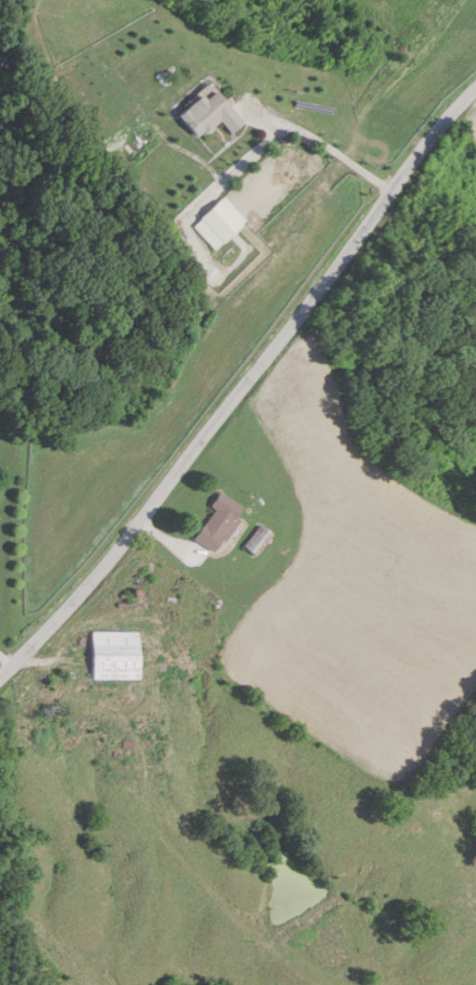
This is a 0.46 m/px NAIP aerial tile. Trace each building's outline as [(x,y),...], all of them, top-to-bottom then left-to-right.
[(202,95),(179,113),(198,137),(221,119),(231,132),(243,123),(217,89),(205,98),(202,95)] [(248,219),(224,195),(193,226),(217,249),(248,219)] [(196,539),(217,552),(244,507),(221,492),(211,507),(214,509),(196,539)] [(273,535),(264,526),(247,544),(256,553),(273,535)] [(142,632),(95,632),(95,679),(142,679),(142,632)]
